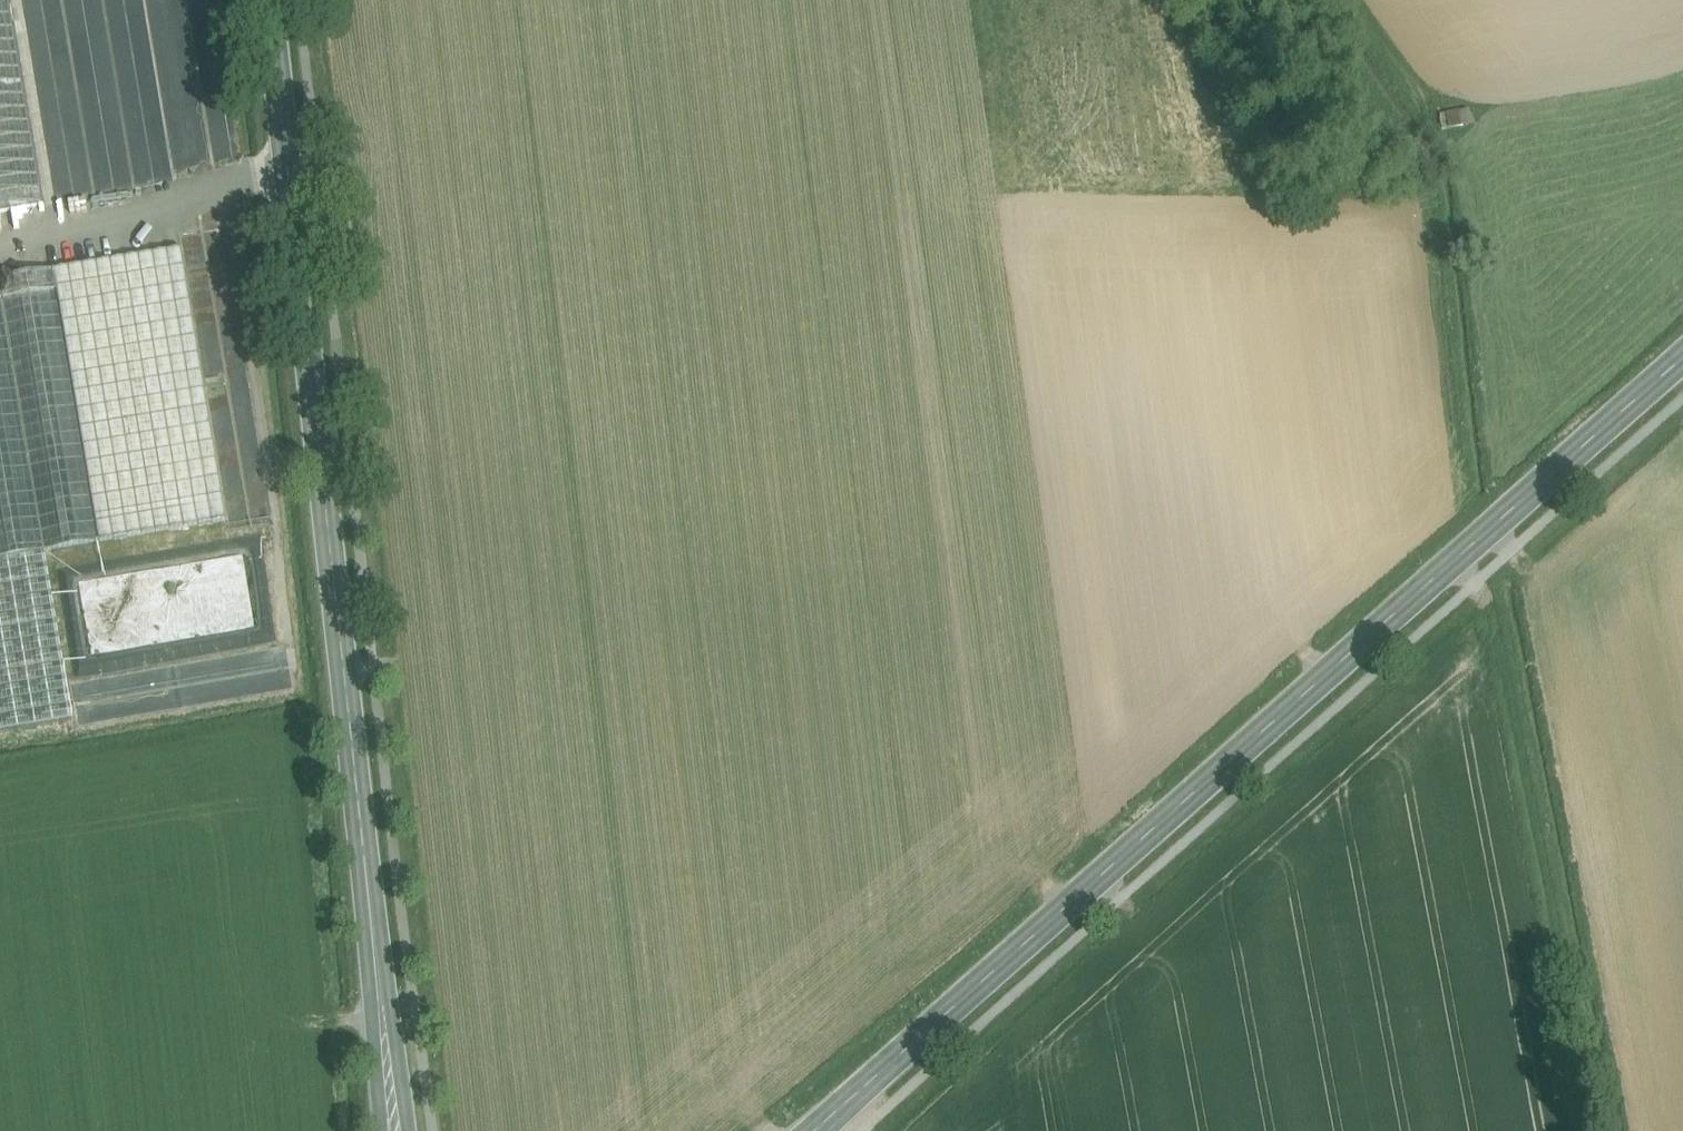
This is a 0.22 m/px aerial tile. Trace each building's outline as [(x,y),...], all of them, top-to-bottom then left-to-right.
[(43,205),(8,0),(0,0),(0,212),(43,205)] [(1436,114),(1438,128),(1466,124),(1465,110),(1436,114)] [(0,279),(0,558),(44,551),(227,520),(181,249),(0,279)] [(0,558),(0,733),(72,720),(44,551),(0,558)]
